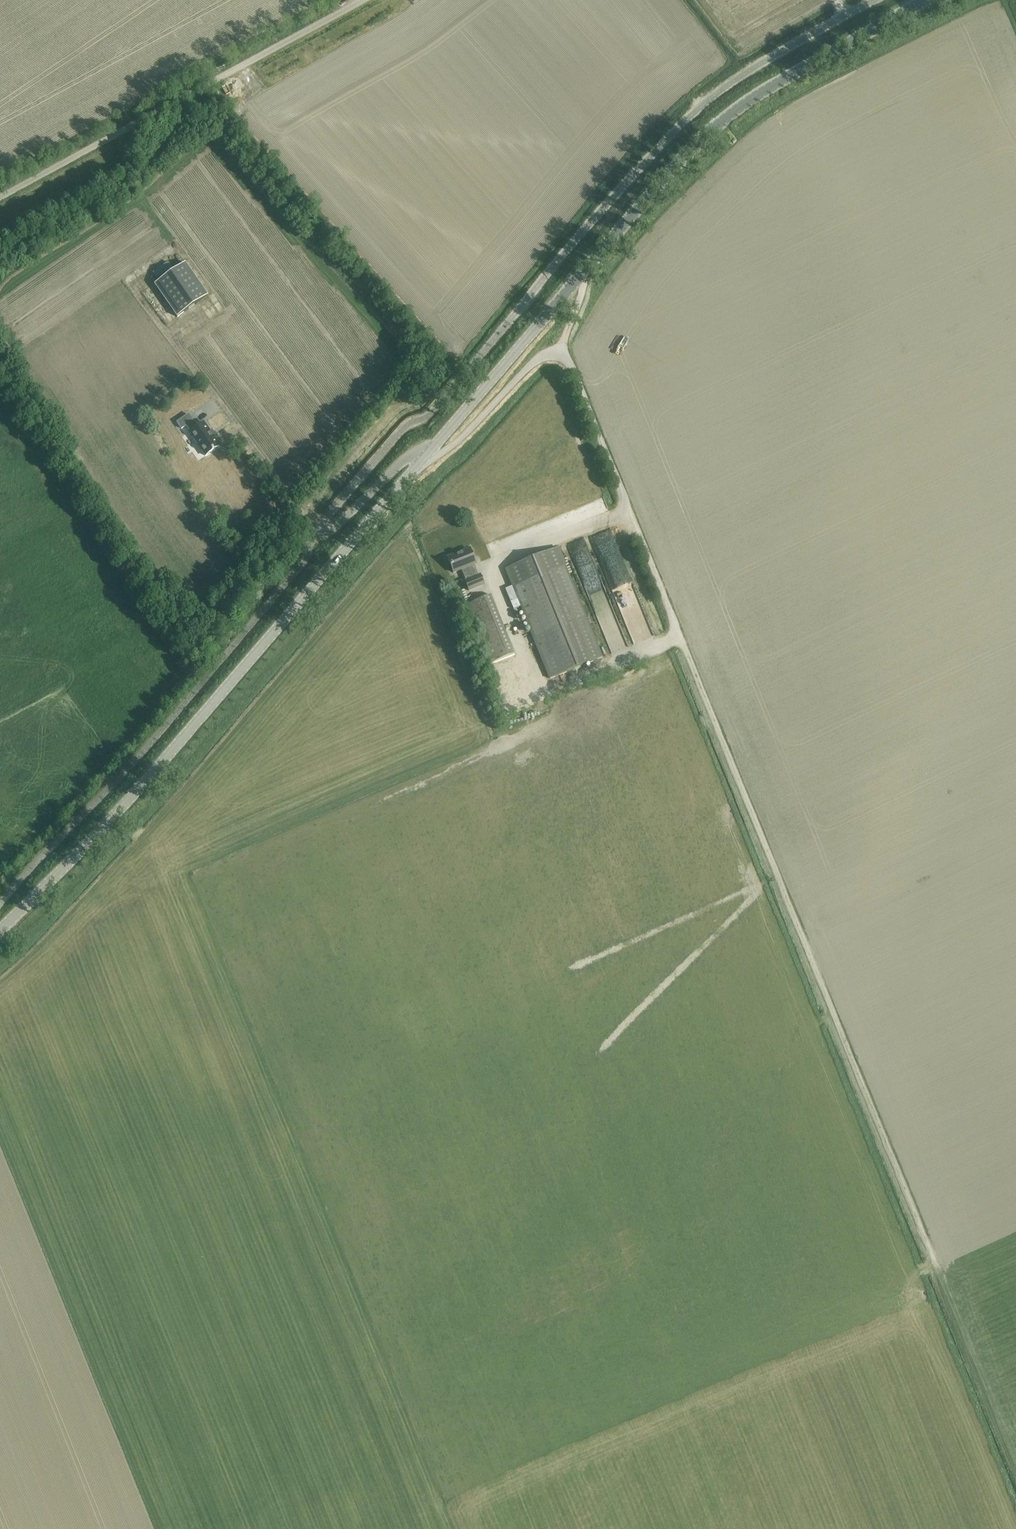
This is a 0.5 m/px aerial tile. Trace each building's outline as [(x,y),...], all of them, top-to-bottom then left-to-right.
[(155,143),(160,149),(166,143),(162,137),(155,143)] [(185,263),(154,284),(177,317),(207,296),(185,263)] [(188,414),(176,422),(181,429),(186,426),(190,431),(189,432),(205,456),(219,446),(214,439),(203,422),(197,427),(188,414)] [(558,548),(504,569),(511,587),(505,589),(510,602),(513,610),(520,607),(550,679),(602,658),(565,565),(558,548)] [(480,575),(478,576),(473,565),(475,564),(469,549),(447,558),(453,573),(461,570),(465,581),(468,591),(483,585),(480,575)] [(466,605),(490,664),(514,654),(490,595),(466,605)]
